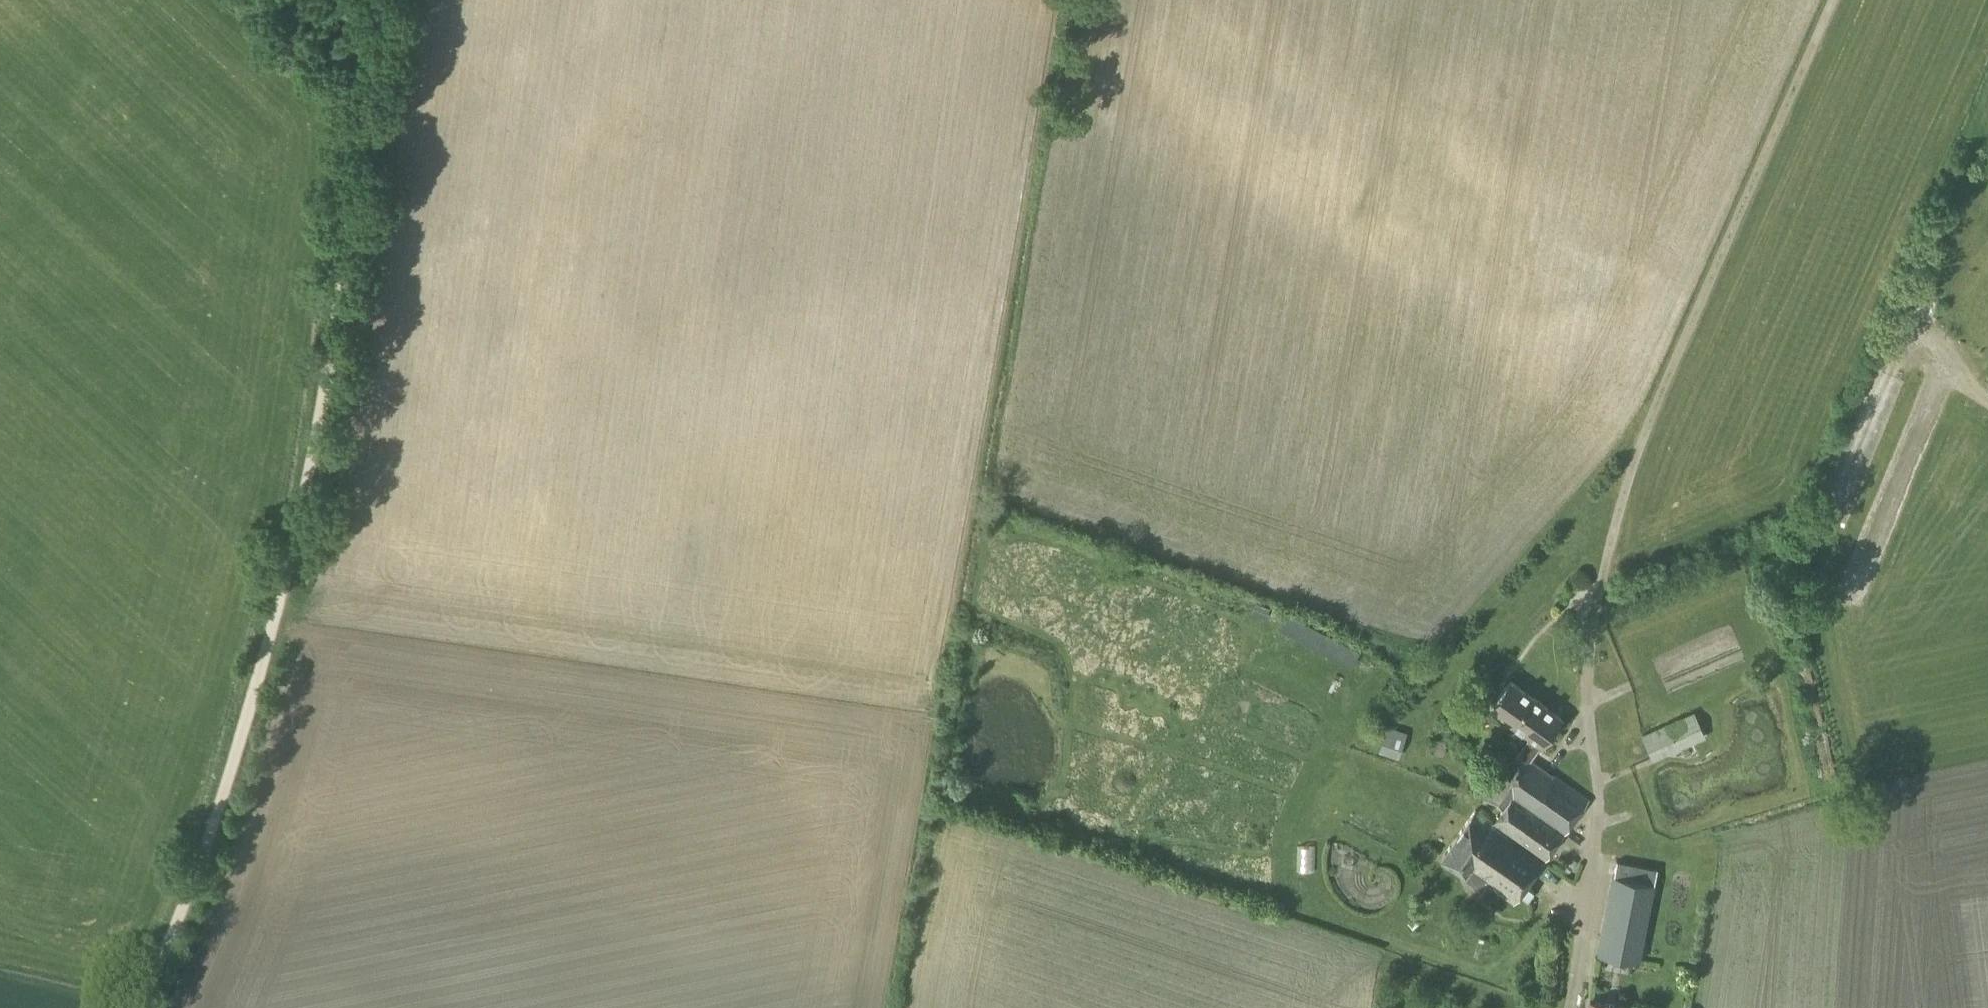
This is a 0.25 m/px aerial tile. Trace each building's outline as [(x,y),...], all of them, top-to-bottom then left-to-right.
[(1542,746),(1562,718),(1509,680),(1493,704),(1513,718),(1510,723),(1528,736),(1484,799),(1501,811),(1491,825),(1473,813),(1441,858),(1464,875),(1468,869),(1515,902),(1520,895),(1528,900),(1534,892),(1527,887),(1588,800),(1529,758),(1539,744),(1542,746)] [(1652,760),(1705,737),(1693,711),(1640,735),(1652,760)] [(1386,726),(1378,752),(1398,758),(1406,732),(1386,726)] [(1639,962),(1657,869),(1616,861),(1614,875),(1611,875),(1596,954),(1639,962)]
